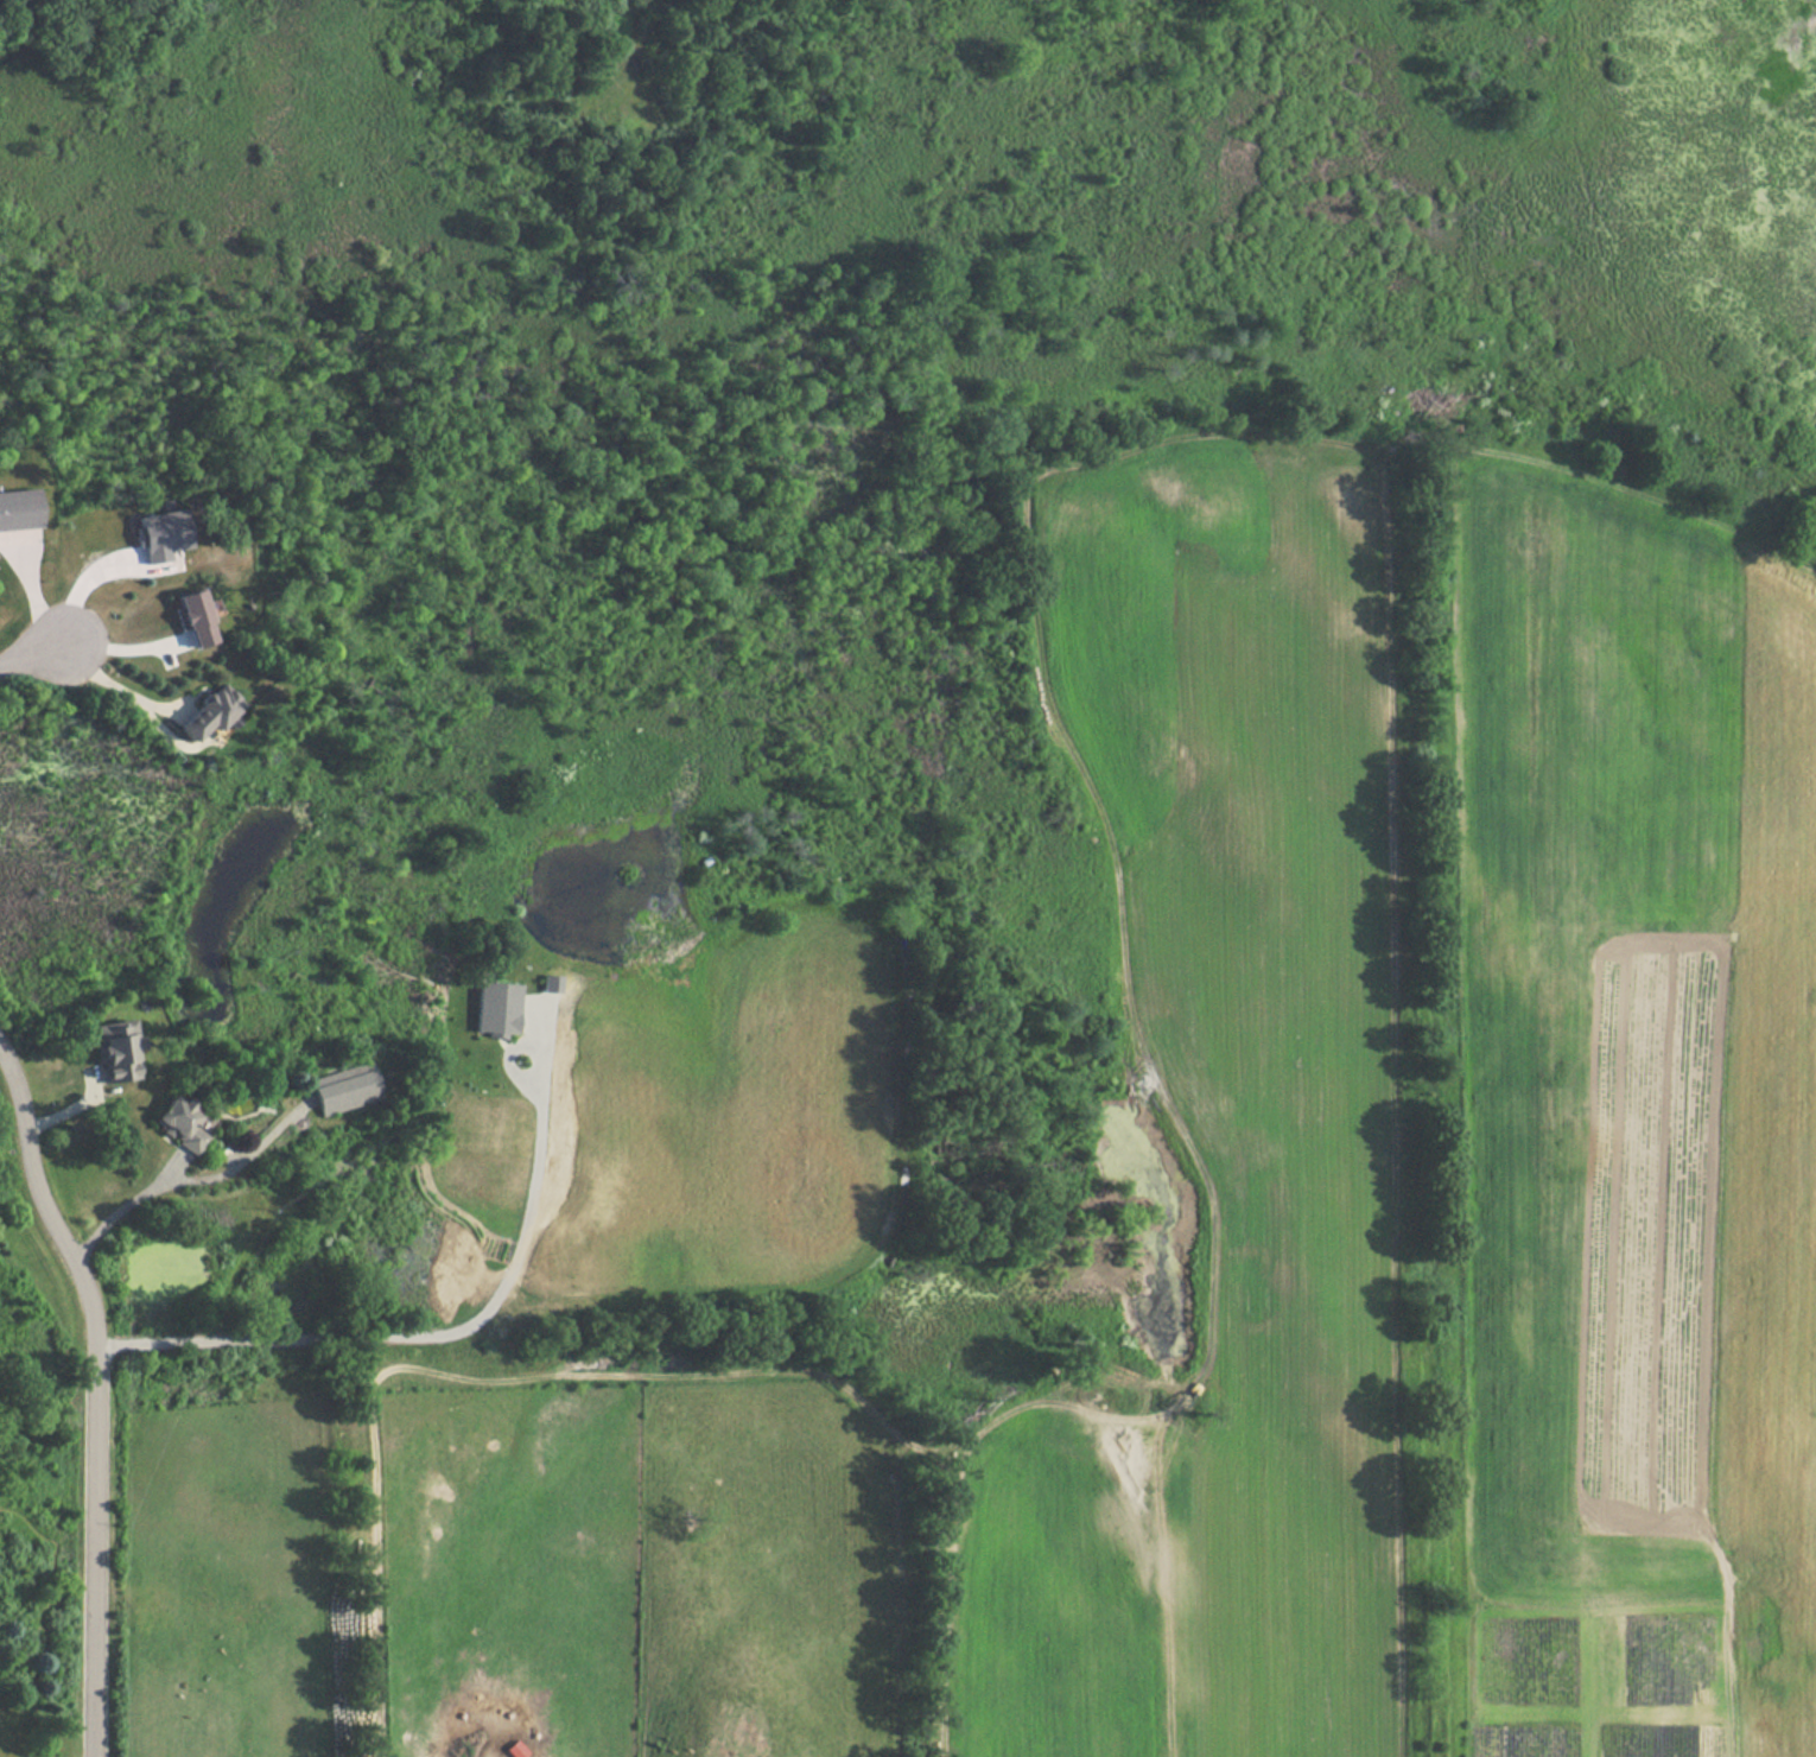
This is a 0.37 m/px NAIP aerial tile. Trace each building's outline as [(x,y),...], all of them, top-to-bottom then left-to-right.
[(40,527),(38,488),(0,490),(0,530),(40,527)] [(170,560),(169,551),(190,547),(184,508),(136,516),(145,564),(170,560)] [(199,589),(174,596),(177,607),(172,609),(178,630),(186,628),(192,647),(213,641),(199,589)] [(242,703),(218,681),(175,726),(192,742),(209,724),(216,730),(224,722),(231,729),(238,721),(232,714),(242,703)] [(561,975),(544,974),(543,991),(560,992),(561,975)] [(475,1031),(487,1031),(486,1037),(506,1038),(506,1033),(517,1034),(520,983),(477,982),(475,1031)] [(139,1077),(134,1049),(140,1048),(135,1018),(94,1025),(103,1083),(139,1077)] [(310,1078),(321,1116),(382,1098),(371,1061),(310,1078)] [(154,1118),(164,1125),(160,1131),(196,1155),(209,1136),(197,1128),(205,1116),(172,1092),(154,1118)]
